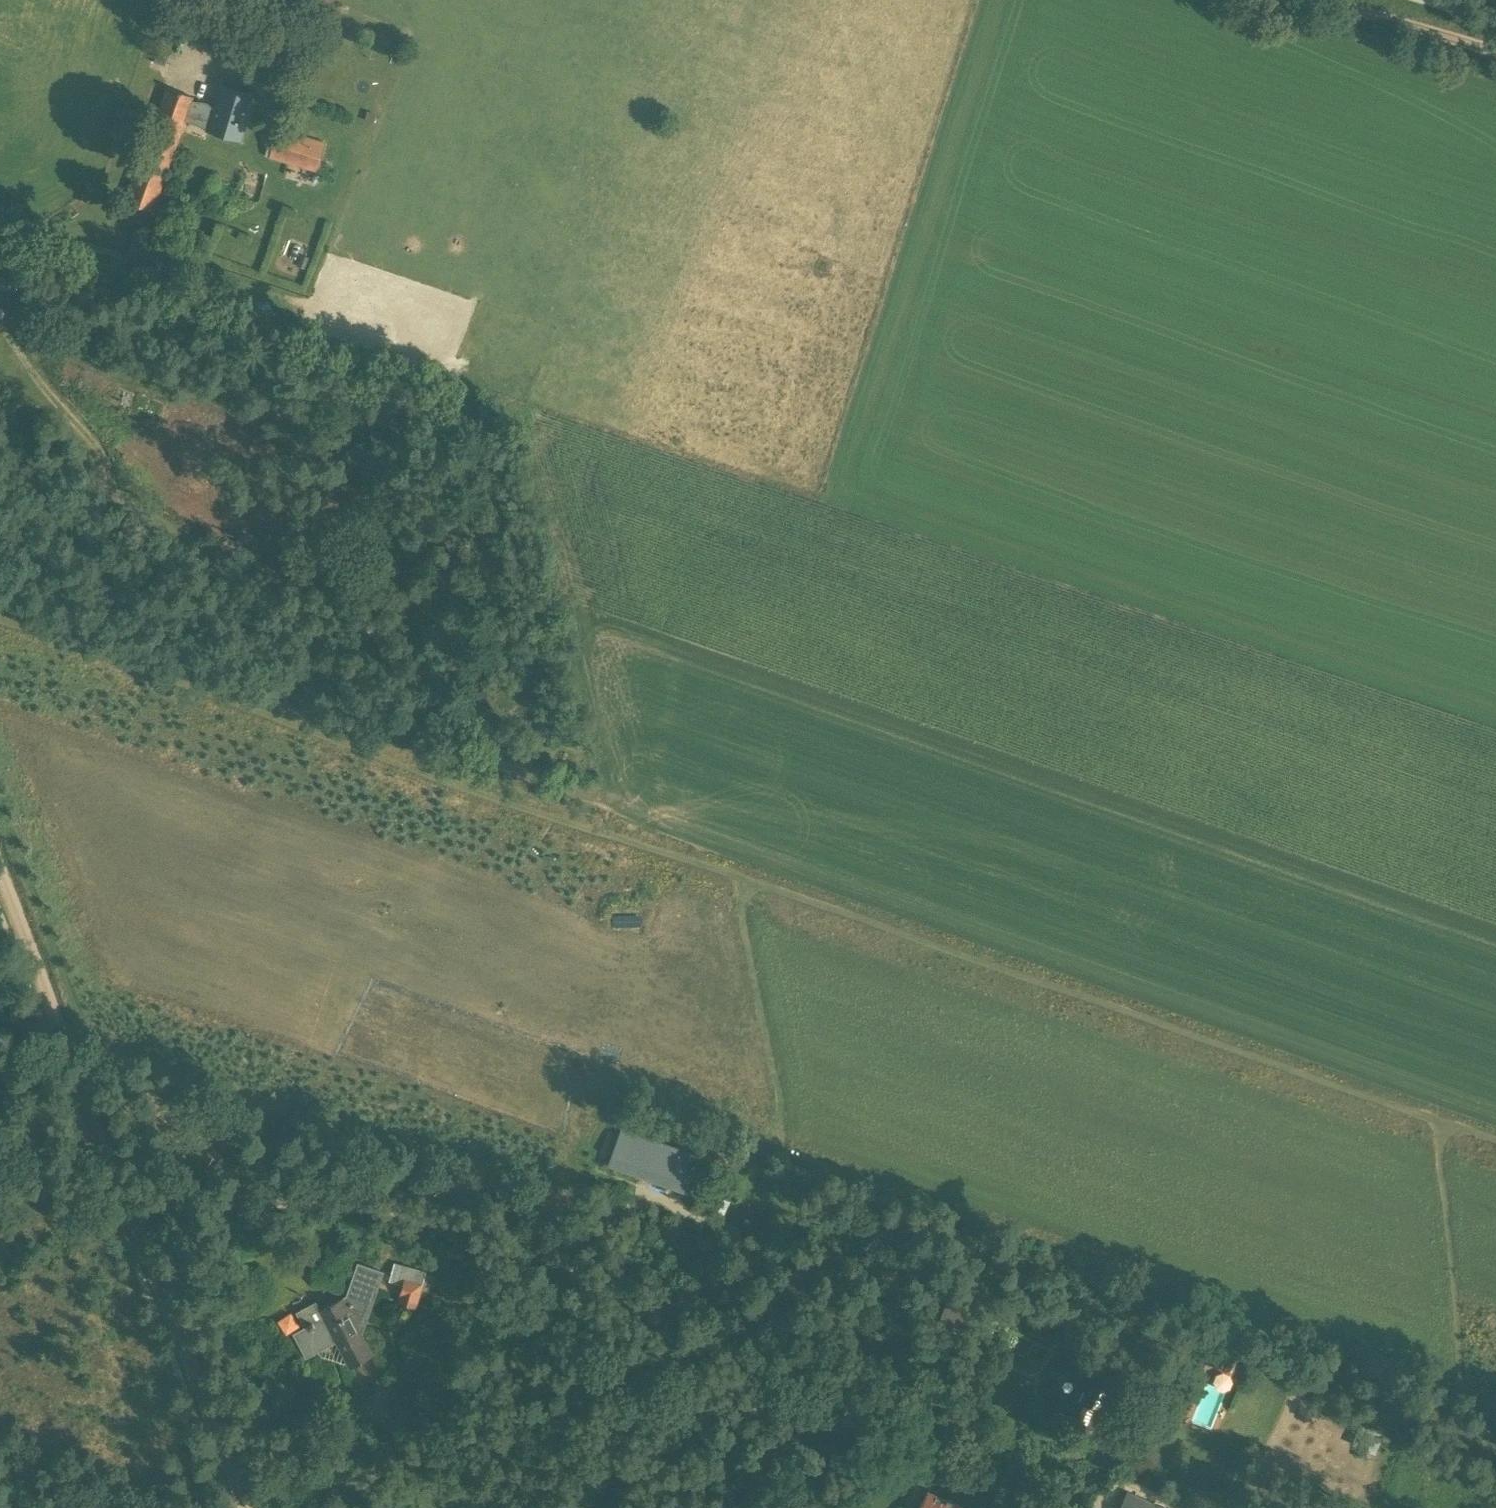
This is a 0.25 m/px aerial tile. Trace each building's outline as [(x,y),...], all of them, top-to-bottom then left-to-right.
[(165,88),(124,203),(150,212),(185,113),(207,121),(204,131),(239,141),(252,94),(217,84),(210,109),(189,102),(191,97),(165,88)] [(278,130),(271,159),(317,172),(324,144),(278,130)] [(5,277),(0,279),(0,301),(14,292),(5,277)] [(639,925),(640,913),(612,912),(612,924),(639,925)] [(700,1158),(622,1131),(610,1164),(668,1185),(671,1175),(691,1182),(700,1158)] [(305,1328),(295,1333),(306,1356),(336,1342),(349,1367),(372,1355),(360,1330),(373,1290),(378,1291),(384,1273),(359,1265),(347,1304),(341,1302),(322,1311),(316,1300),(296,1311),(305,1328)] [(395,1267),(391,1280),(403,1283),(397,1303),(415,1308),(423,1274),(395,1267)] [(1063,1391),(1055,1408),(1099,1431),(1119,1394),(1096,1382),(1096,1381),(1103,1367),(1067,1350),(1060,1366),(1079,1375),(1071,1394),(1063,1391)] [(1204,1382),(1188,1421),(1212,1431),(1228,1391),(1204,1382)] [(1361,1424),(1353,1446),(1374,1455),(1383,1434),(1361,1424)] [(1117,1453),(1113,1462),(1124,1467),(1129,1458),(1117,1453)] [(1127,1492),(1119,1507),(1162,1507),(1127,1492)] [(924,1507),(959,1507),(946,1502),(945,1504),(928,1497),(924,1507)]
